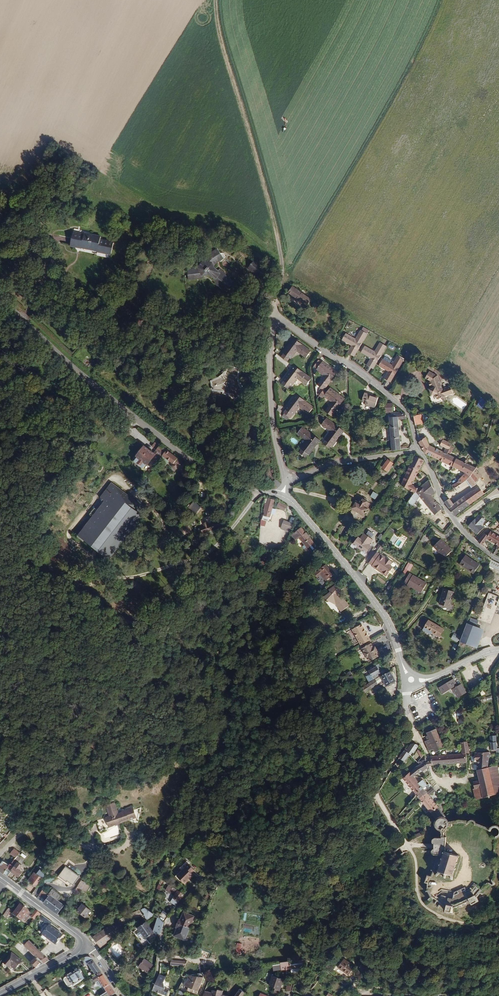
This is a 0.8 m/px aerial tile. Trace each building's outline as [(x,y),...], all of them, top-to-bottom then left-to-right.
[(111,254),(114,242),(100,239),(100,236),(90,234),(90,231),(74,228),(71,245),(82,248),(82,247),(98,250),(98,251),(111,254)] [(217,262),(224,258),(221,253),(218,249),(208,255),(198,267),(194,268),(194,275),(204,275),(209,274),(214,276),(214,279),(217,281),(215,282),(226,291),(232,285),(234,286),(236,283),(226,274),(226,273),(220,268),(219,270),(214,266),(217,262)] [(268,270),(255,259),(248,267),(263,279),(268,273),(268,270)] [(204,278),(204,275),(194,275),(194,268),(188,269),(189,280),(204,278)] [(312,299),(293,285),(289,291),(288,292),(308,305),(312,299)] [(354,357),(367,334),(362,331),(361,330),(355,339),(346,334),(342,340),(352,346),(347,353),(354,357)] [(311,351),(294,338),(284,352),(291,357),(292,358),(298,350),(307,357),(311,351)] [(373,369),(386,347),(380,343),(375,352),(365,346),(361,353),(371,358),(366,365),(373,369)] [(288,361),(291,357),(284,352),(282,356),(288,361)] [(391,382),(405,359),(398,356),(392,365),(390,363),(383,360),(383,359),(379,366),(388,371),(384,378),(391,382)] [(319,369),(324,362),(319,359),(314,366),(319,369)] [(327,386),(338,371),(324,361),(324,362),(319,369),(318,370),(326,375),(319,385),(325,389),(327,386)] [(240,384),(239,376),(240,369),(230,365),(227,371),(223,375),(212,381),(214,390),(223,390),(228,393),(237,399),(244,392),(240,384)] [(312,378),(294,365),(284,379),(285,380),(291,385),(292,385),(298,377),(307,384),(312,378)] [(447,396),(454,393),(452,386),(444,389),(439,375),(438,375),(430,371),(426,378),(431,381),(430,382),(431,386),(433,388),(431,389),(433,395),(436,394),(438,399),(443,397),(444,401),(448,399),(447,396)] [(291,385),(285,380),(282,383),(288,388),(291,385)] [(326,395),(331,389),(327,386),(325,389),(322,392),(326,395)] [(345,398),(332,388),(331,389),(326,395),(326,396),(334,402),(327,412),(333,416),(345,398)] [(376,407),(379,397),(365,393),(363,401),(366,402),(366,404),(376,407)] [(314,407),(297,394),(286,408),(287,408),(293,413),(294,414),(300,406),(310,413),(314,407)] [(485,409),(489,402),(482,398),(478,405),(485,409)] [(394,411),(394,406),(396,405),(393,402),(387,403),(387,411),(394,411)] [(293,413),(287,408),(284,412),(291,417),(293,413)] [(407,418),(406,413),(403,413),(403,411),(394,412),(390,413),(393,450),(402,449),(402,446),(399,419),(407,418)] [(424,423),(422,414),(415,416),(417,425),(424,423)] [(334,445),(345,431),(327,418),(323,424),(332,431),(326,438),(327,439),(333,444),(334,445)] [(310,454),(320,440),(303,427),(299,433),(308,440),(302,448),(303,448),(309,453),(310,454)] [(441,460),(445,452),(431,445),(427,435),(420,438),(421,441),(420,442),(426,453),(440,460),(441,460)] [(453,444),(446,440),(443,436),(440,438),(443,442),(441,445),(447,448),(450,450),(453,444)] [(333,444),(327,439),(324,443),(331,448),(333,444)] [(159,461),(167,450),(161,445),(154,454),(144,446),(137,456),(138,457),(135,461),(143,468),(147,463),(148,464),(153,458),(155,460),(154,462),(157,464),(159,461)] [(306,457),(309,453),(303,448),(300,452),(300,453),(305,456),(306,457)] [(186,465),(167,450),(159,461),(166,466),(169,461),(173,463),(179,468),(182,471),(186,465)] [(477,469),(478,468),(449,453),(448,454),(445,452),(441,460),(454,466),(467,473),(460,480),(460,481),(458,483),(452,485),(454,489),(456,488),(468,480),(472,475),(477,469)] [(420,470),(425,461),(424,460),(416,456),(411,465),(420,470)] [(388,471),(394,463),(389,459),(384,467),(388,471)] [(414,483),(420,470),(411,465),(402,485),(416,493),(420,488),(414,483)] [(477,481),(482,475),(477,469),(472,475),(477,481)] [(477,481),(472,475),(468,480),(474,487),(478,484),(477,481)] [(436,492),(431,479),(420,488),(416,493),(407,505),(411,509),(414,505),(415,505),(421,496),(436,515),(443,509),(443,508),(433,495),(436,492)] [(108,559),(142,514),(137,510),(134,508),(127,503),(129,500),(131,498),(112,484),(101,498),(105,501),(98,510),(93,517),(83,529),(78,536),(108,559)] [(456,516),(486,494),(480,486),(476,490),(473,491),(455,504),(451,499),(446,502),(456,516)] [(270,517),(275,499),(266,497),(265,498),(269,499),(267,503),(265,503),(265,505),(264,512),(265,513),(264,516),(270,517)] [(367,507),(370,502),(367,501),(368,499),(365,497),(364,499),(361,497),(358,502),(357,501),(353,508),(365,515),(369,508),(367,507)] [(137,510),(141,505),(131,498),(129,500),(136,505),(134,508),(137,510)] [(286,506),(282,503),(276,500),(275,502),(279,505),(279,507),(285,510),(286,506)] [(485,528),(482,525),(487,520),(481,515),(476,519),(470,525),(479,534),(485,528)] [(221,525),(220,523),(223,522),(222,518),(218,519),(208,523),(205,524),(201,525),(203,531),(208,529),(210,535),(214,533),(213,528),(221,525)] [(190,525),(195,529),(198,526),(194,521),(190,525)] [(193,532),(187,524),(179,530),(185,538),(193,532)] [(314,543),(302,528),(292,535),(297,540),(300,538),(305,544),(302,546),(307,552),(310,553),(317,547),(314,543)] [(492,531),(489,535),(485,533),(479,542),(484,545),(488,538),(498,545),(498,535),(492,531)] [(367,534),(366,532),(362,538),(360,537),(359,539),(358,539),(354,544),(358,546),(360,546),(363,548),(363,550),(367,553),(371,548),(370,547),(371,545),(370,544),(374,539),(372,537),(367,534)] [(454,550),(442,539),(435,546),(446,558),(454,550)] [(376,549),(380,551),(385,544),(383,543),(381,545),(379,544),(376,549)] [(393,563),(388,559),(387,559),(381,555),(377,553),(369,564),(373,566),(372,567),(377,570),(379,570),(382,572),(382,574),(387,578),(394,569),(390,566),(393,563)] [(481,565),(466,555),(461,564),(475,574),(481,565)] [(410,571),(413,565),(409,562),(405,568),(410,571)] [(493,562),(490,569),(498,573),(498,565),(493,562)] [(334,574),(326,565),(318,571),(324,578),(328,575),(330,578),(334,574)] [(423,593),(428,583),(411,573),(405,582),(409,584),(408,585),(423,593)] [(351,605),(341,594),(340,594),(339,593),(340,590),(342,591),(344,587),(338,583),(333,587),(334,589),(332,590),(325,595),(327,599),(328,598),(333,600),(335,603),(342,612),(351,605)] [(451,607),(455,591),(445,588),(441,604),(451,607)] [(498,598),(498,596),(489,593),(480,619),(491,622),(498,598)] [(441,637),(445,629),(430,620),(424,630),(432,634),(433,632),(441,637)] [(478,648),(484,629),(467,623),(461,642),(478,648)] [(371,640),(363,625),(353,630),(362,645),(371,640)] [(451,639),(458,642),(460,636),(454,633),(451,639)] [(376,652),(378,651),(376,646),(374,647),(371,643),(362,648),(370,661),(379,656),(376,652)] [(386,672),(381,664),(377,666),(374,668),(370,671),(373,677),(374,679),(381,675),(386,672)] [(397,681),(392,671),(381,676),(381,675),(374,679),(363,688),(366,693),(383,681),(387,687),(397,681)] [(458,686),(454,679),(440,688),(443,694),(453,688),(458,698),(464,695),(462,693),(466,691),(462,684),(458,686)] [(442,747),(433,729),(424,733),(426,738),(423,739),(427,748),(431,747),(433,751),(442,747)] [(412,742),(408,743),(404,749),(403,748),(397,756),(403,760),(408,753),(410,754),(416,746),(415,744),(412,742)] [(468,742),(461,742),(463,753),(469,752),(468,742)] [(472,752),(470,760),(476,760),(475,768),(477,779),(471,781),(475,798),(498,793),(498,782),(495,765),(486,766),(488,750),(472,752)] [(467,762),(467,753),(463,753),(429,756),(429,766),(467,762)] [(422,758),(400,778),(432,817),(435,822),(436,820),(438,818),(440,818),(443,818),(445,819),(445,817),(413,776),(426,767),(422,758)] [(138,818),(135,809),(134,806),(122,810),(123,811),(119,812),(115,802),(106,805),(109,815),(106,817),(109,827),(122,823),(122,821),(126,820),(126,822),(130,820),(138,818)] [(139,822),(142,807),(135,809),(138,818),(130,820),(139,822)] [(101,834),(103,842),(109,840),(107,832),(101,834)] [(441,856),(445,852),(445,837),(442,837),(441,837),(441,838),(434,838),(432,840),(431,843),(433,844),(433,849),(431,851),(431,854),(433,855),(441,856)] [(20,853),(14,848),(11,853),(16,857),(20,853)] [(456,869),(457,867),(455,867),(456,864),(458,864),(458,863),(457,862),(458,858),(453,856),(453,855),(451,854),(450,856),(443,853),(442,857),(441,857),(440,858),(442,859),(441,862),(439,862),(438,864),(439,864),(439,867),(437,866),(436,868),(437,869),(435,875),(437,876),(438,872),(443,874),(442,877),(444,878),(445,874),(451,876),(450,880),(452,880),(453,875),(454,875),(455,874),(454,873),(455,869),(456,869)] [(15,867),(11,864),(10,866),(2,860),(0,862),(0,870),(8,876),(12,870),(15,867)] [(23,872),(21,870),(23,868),(22,867),(23,865),(18,861),(15,867),(12,870),(19,876),(23,872)] [(191,878),(189,875),(195,870),(189,864),(177,876),(185,884),(191,878)] [(65,867),(59,876),(66,882),(67,881),(73,885),(79,876),(65,867)] [(36,886),(43,878),(35,872),(30,879),(33,881),(32,882),(36,886)] [(22,885),(28,877),(24,874),(19,882),(22,885)] [(87,891),(91,885),(82,880),(74,893),(79,896),(83,889),(87,891)] [(448,898),(445,906),(444,912),(452,913),(453,908),(469,901),(471,905),(478,901),(477,897),(483,889),(474,883),(468,890),(466,891),(465,888),(454,892),(452,899),(448,898)] [(184,894),(169,884),(166,889),(174,895),(171,901),(176,905),(184,894)] [(50,894),(49,893),(40,887),(36,892),(39,895),(43,897),(46,900),(50,894)] [(59,900),(62,895),(53,888),(49,893),(50,894),(59,900)] [(210,900),(213,894),(208,891),(205,898),(210,900)] [(59,900),(50,894),(46,900),(43,897),(41,900),(58,914),(65,905),(59,900)] [(92,910),(83,903),(78,910),(87,917),(92,910)] [(22,920),(29,911),(21,905),(14,914),(22,920)] [(154,914),(145,907),(141,909),(145,915),(147,919),(154,914)] [(7,918),(12,911),(8,909),(4,916),(7,918)] [(108,942),(126,930),(124,927),(145,915),(141,909),(120,919),(111,923),(94,936),(102,949),(109,945),(108,942)] [(34,920),(40,913),(36,910),(30,917),(34,920)] [(185,940),(195,916),(184,911),(180,919),(179,918),(176,927),(177,927),(174,935),(185,940)] [(167,918),(161,913),(158,917),(164,922),(167,918)] [(50,925),(52,922),(42,915),(39,919),(49,926),(50,925)] [(160,935),(164,922),(158,917),(153,931),(154,933),(160,935)] [(159,944),(160,935),(154,933),(153,931),(146,922),(139,928),(133,932),(146,949),(151,944),(154,941),(159,944)] [(56,945),(63,935),(50,925),(49,926),(43,935),(56,945)] [(50,960),(29,940),(24,946),(37,958),(38,958),(45,964),(50,960)] [(22,961),(12,952),(3,963),(9,968),(11,966),(15,970),(22,961)] [(154,965),(142,956),(136,963),(148,973),(154,965)] [(102,973),(93,960),(91,958),(89,957),(87,957),(85,957),(82,958),(85,965),(87,964),(89,966),(89,967),(91,970),(92,970),(96,976),(102,973)] [(45,964),(38,958),(37,958),(34,961),(40,966),(45,964)] [(353,966),(342,958),(336,967),(347,975),(353,966)] [(308,967),(304,961),(304,959),(281,962),(281,963),(281,969),(281,970),(291,969),(299,968),(308,967)] [(123,973),(119,967),(113,971),(118,978),(123,973)] [(82,980),(78,974),(81,973),(81,971),(80,969),(78,970),(77,969),(76,969),(75,969),(75,970),(75,971),(73,973),(72,972),(63,978),(63,981),(67,987),(70,988),(73,985),(74,985),(82,980)] [(197,993),(203,977),(203,972),(188,975),(184,985),(188,987),(187,990),(197,993)] [(112,989),(102,973),(96,976),(93,978),(96,983),(97,982),(100,987),(103,986),(107,992),(112,989)] [(163,982),(165,978),(159,975),(153,989),(168,995),(169,995),(171,991),(165,988),(163,982)] [(280,989),(284,979),(274,976),(272,980),(271,980),(269,985),(276,988),(280,990),(280,989)] [(292,990),(295,982),(289,981),(286,990),(292,990)]
